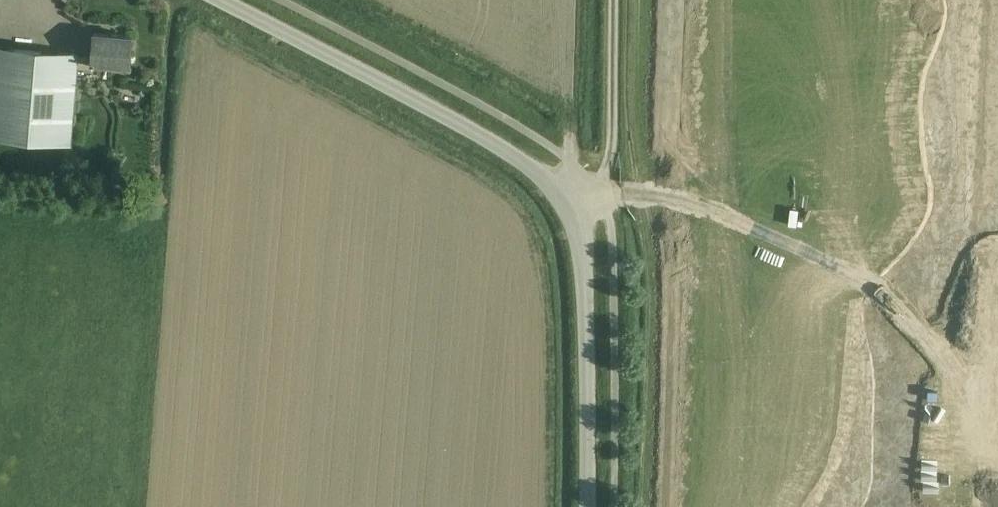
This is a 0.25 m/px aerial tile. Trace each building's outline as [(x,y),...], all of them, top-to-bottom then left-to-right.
[(130,36),(93,33),(91,56),(77,55),(77,52),(0,46),(0,138),(70,144),(74,97),(76,67),(95,68),(95,63),(127,65),(130,36)]
